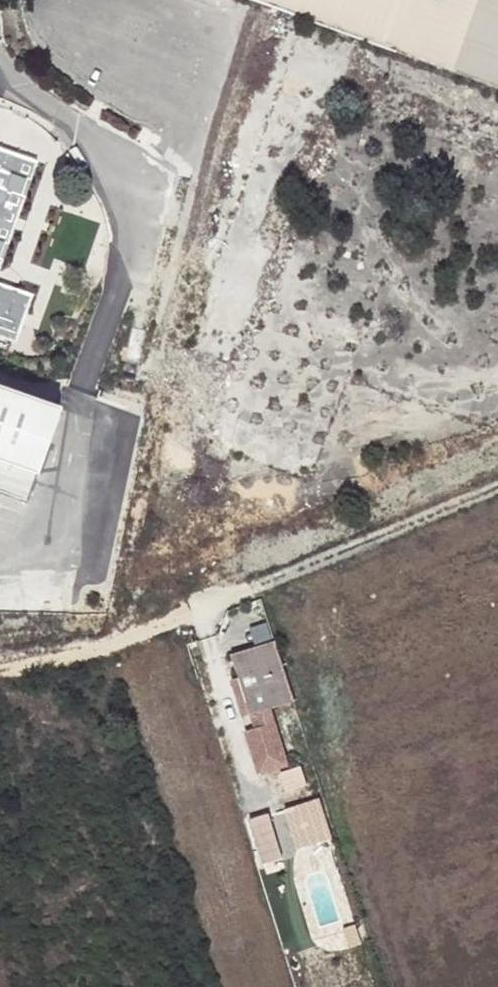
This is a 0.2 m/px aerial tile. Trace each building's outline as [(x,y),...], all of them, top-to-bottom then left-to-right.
[(388,52),(408,0),(253,0),(388,52)] [(388,52),(497,92),(497,0),(408,0),(388,52)] [(0,149),(0,267),(34,159),(0,149)] [(21,336),(38,287),(0,275),(0,329),(21,336)] [(0,385),(0,463),(36,476),(60,406),(0,385)] [(0,572),(0,612),(70,618),(75,569),(29,565),(25,573),(0,572)] [(273,632),(221,649),(228,672),(240,708),(293,692),(273,632)] [(228,672),(221,674),(233,710),(240,708),(228,672)] [(276,713),(243,724),(255,759),(262,782),(296,771),(276,713)] [(243,724),(236,726),(248,762),(255,759),(243,724)]
